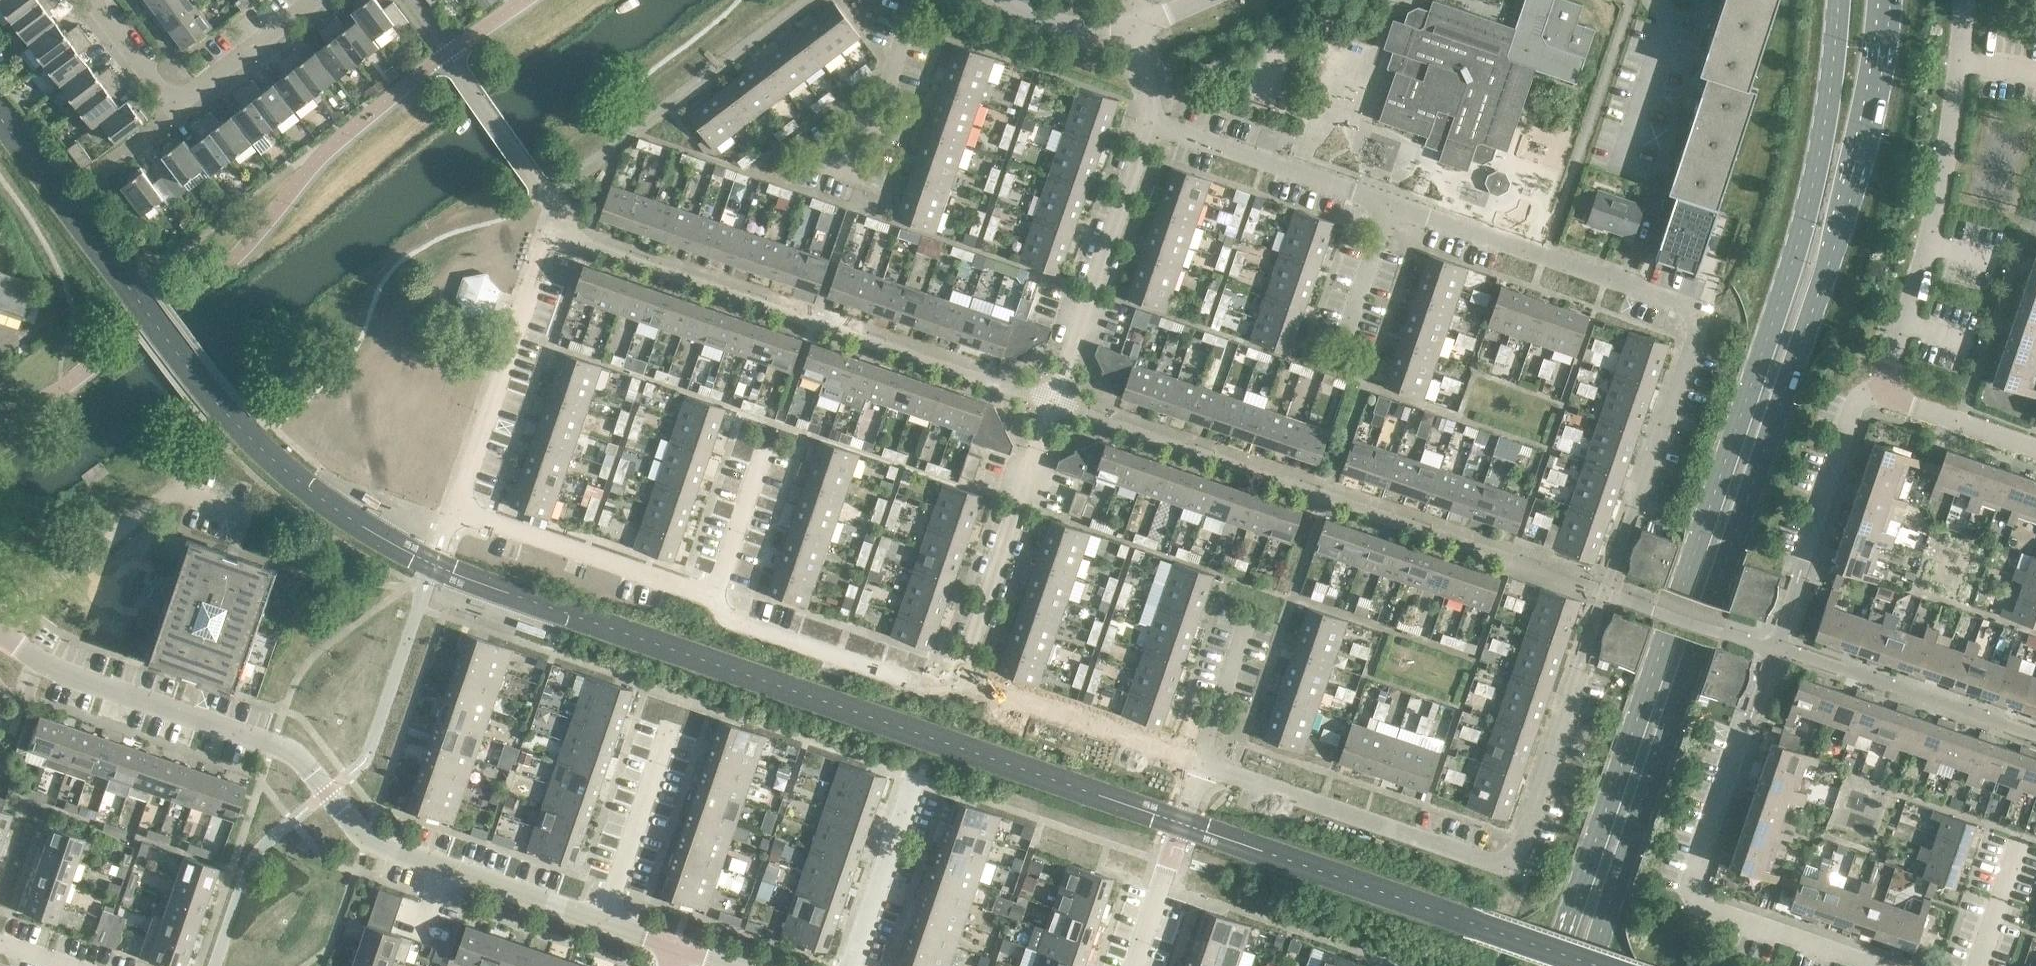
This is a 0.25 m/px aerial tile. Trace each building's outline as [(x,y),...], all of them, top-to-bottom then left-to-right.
[(5,28),(13,22),(42,0),(0,0),(0,21),(5,28)] [(60,0),(42,0),(13,22),(29,43),(56,23),(48,11),(61,1),(60,0)] [(158,13),(175,0),(148,0),(158,13)] [(192,0),(175,0),(158,13),(171,30),(199,9),(192,0)] [(250,0),(239,0),(236,2),(241,10),(251,2),(250,0)] [(364,4),(352,13),(358,20),(373,39),(374,39),(394,23),(398,29),(409,21),(393,1),(383,8),(377,0),(361,0),(364,4)] [(484,9),(497,0),(477,0),(484,9)] [(1569,0),(1526,0),(1523,8),(1516,28),(1434,0),(1433,0),(1428,14),(1417,10),(1411,12),(1407,24),(1393,19),(1384,48),(1393,51),(1387,68),(1396,72),(1379,120),(1428,137),(1425,146),(1442,151),(1439,161),(1468,170),(1472,157),(1484,161),(1489,158),(1494,146),(1507,151),(1536,68),(1577,82),(1596,29),(1577,23),(1583,5),(1569,0)] [(1742,0),(1724,0),(1713,33),(1762,49),(1775,11),(1742,0)] [(1775,11),(1778,0),(1742,0),(1775,11)] [(860,37),(835,4),(816,18),(841,51),(860,37)] [(212,27),(199,9),(171,30),(184,48),(212,27)] [(347,29),(337,15),(327,23),(358,63),(379,47),(374,39),(373,39),(358,20),(347,29)] [(841,51),(816,18),(798,32),(823,65),(841,51)] [(65,34),(56,23),(29,43),(45,64),(86,34),(78,24),(65,34)] [(358,63),(327,23),(318,30),(328,43),(316,52),(337,79),(358,63)] [(823,65),(798,32),(780,46),(805,79),(823,65)] [(1762,49),(1713,33),(1699,73),(1707,76),(1707,75),(1749,89),(1749,88),(1762,49)] [(93,43),(86,34),(45,64),(61,85),(88,65),(79,53),(93,43)] [(995,58),(956,45),(948,67),(987,81),(995,58)] [(805,79),(780,46),(762,60),(787,93),(805,79)] [(295,47),(285,55),(316,95),(337,79),(316,52),(305,61),(295,47)] [(316,95),(285,55),(275,62),(286,75),(274,84),(295,111),(316,95)] [(787,93),(762,60),(744,73),(769,106),(787,93)] [(866,64),(856,71),(862,78),(872,71),(866,64)] [(97,76),(88,65),(61,85),(77,106),(118,76),(110,66),(97,76)] [(987,81),(948,67),(941,89),(980,102),(987,81)] [(862,78),(856,71),(847,78),(852,86),(862,78)] [(769,106),(744,73),(725,87),(750,120),(769,106)] [(1749,89),(1707,75),(1707,76),(1694,114),(1744,130),(1757,90),(1749,88),(1749,89)] [(125,85),(118,76),(77,106),(93,128),(101,122),(120,107),(120,106),(111,95),(125,85)] [(382,78),(374,84),(378,90),(386,84),(382,78)] [(253,79),(243,86),(274,127),(295,111),(274,84),(263,93),(253,79)] [(1022,80),(1018,91),(1027,94),(1030,82),(1022,80)] [(374,84),(366,90),(370,96),(378,90),(374,84)] [(1045,87),(1036,84),(1032,96),(1041,99),(1045,87)] [(274,127),(243,86),(233,94),(244,107),(232,116),(253,143),(274,127)] [(750,120),(725,87),(707,101),(732,134),(750,120)] [(1119,100),(1079,87),(1071,109),(1111,123),(1119,100)] [(980,102),(941,89),(933,111),(972,124),(980,102)] [(830,91),(820,99),(826,106),(835,98),(830,91)] [(1027,94),(1018,91),(1014,103),(1023,106),(1027,94)] [(1041,99),(1032,96),(1028,108),(1037,111),(1041,99)] [(826,106),(820,99),(810,106),(816,113),(826,106)] [(136,112),(127,100),(120,106),(120,107),(101,122),(117,143),(148,120),(140,110),(136,112)] [(732,134),(707,101),(688,115),(713,148),(732,134)] [(1111,123),(1071,109),(1064,131),(1103,145),(1111,123)] [(221,124),(211,111),(201,118),(232,159),(253,143),(232,116),(221,124)] [(972,124),(933,111),(926,132),(965,146),(972,124)] [(1744,130),(1694,114),(1682,153),(1731,169),(1744,130)] [(232,159),(201,118),(191,126),(202,139),(191,147),(190,148),(205,167),(204,167),(210,175),(232,159)] [(793,119),(784,126),(789,133),(799,126),(793,119)] [(1007,123),(1003,135),(1012,137),(1016,126),(1007,123)] [(789,133),(784,126),(774,134),(779,141),(789,133)] [(1030,131),(1021,128),(1017,139),(1026,142),(1030,131)] [(1103,145),(1064,131),(1057,153),(1096,166),(1103,145)] [(965,146),(926,132),(918,154),(958,167),(965,146)] [(1012,137),(1003,135),(999,146),(1008,149),(1012,137)] [(651,142),(640,138),(637,147),(648,151),(651,142)] [(1026,142),(1017,139),(1013,151),(1022,154),(1026,142)] [(191,147),(185,140),(173,149),(170,145),(160,153),(172,169),(162,176),(178,196),(188,189),(184,183),(204,167),(205,167),(190,148),(191,147)] [(78,141),(67,149),(83,169),(94,161),(78,141)] [(663,146),(651,142),(648,151),(660,155),(663,146)] [(757,146),(747,154),(753,161),(763,153),(757,146)] [(694,157),(683,153),(680,161),(691,165),(694,157)] [(1096,166),(1057,153),(1049,174),(1089,188),(1096,166)] [(1682,153),(1669,193),(1676,195),(1718,209),(1731,169),(1682,153)] [(753,161),(747,154),(738,161),(743,168),(753,161)] [(958,167),(918,154),(911,175),(950,189),(958,167)] [(706,161),(694,157),(691,165),(703,169),(706,161)] [(716,164),(713,173),(718,174),(721,166),(716,164)] [(992,166),(988,178),(997,181),(1001,169),(992,166)] [(153,183),(140,167),(130,175),(133,179),(121,188),(142,215),(163,199),(168,204),(178,196),(162,176),(153,183)] [(1211,180),(1172,167),(1164,189),(1203,203),(1211,180)] [(738,171),(726,168),(723,176),(735,180),(738,171)] [(749,175),(738,171),(735,180),(746,184),(749,175)] [(1015,174),(1006,171),(1003,183),(1011,186),(1015,174)] [(1491,175),(1488,184),(1486,185),(1490,193),(1498,195),(1509,191),(1511,183),(1507,175),(1505,176),(1496,173),(1491,175)] [(1089,188),(1049,174),(1042,196),(1081,209),(1089,188)] [(950,189),(911,175),(904,197),(943,210),(950,189)] [(997,181),(988,178),(984,190),(993,193),(997,181)] [(781,186),(770,182),(767,191),(778,195),(781,186)] [(1011,186),(1003,183),(999,194),(1007,197),(1011,186)] [(235,184),(224,192),(231,201),(242,193),(235,184)] [(634,193),(611,185),(600,218),(623,225),(634,193)] [(793,190),(781,186),(778,195),(790,199),(793,190)] [(1599,190),(1588,222),(1592,223),(1591,225),(1603,229),(1603,227),(1633,237),(1641,213),(1642,209),(1659,215),(1667,192),(1649,186),(1642,205),(1634,202),(1599,190)] [(1203,203),(1164,189),(1157,211),(1196,224),(1203,203)] [(1237,189),(1233,200),(1238,202),(1247,205),(1250,194),(1237,189)] [(655,200),(634,193),(623,225),(644,233),(655,200)] [(1676,195),(1655,258),(1697,272),(1718,209),(1676,195)] [(1081,209),(1042,196),(1035,217),(1074,231),(1081,209)] [(824,201),(813,197),(810,206),(821,210),(824,201)] [(943,210),(904,197),(896,220),(935,233),(943,210)] [(677,208),(655,200),(644,233),(666,240),(677,208)] [(836,205),(824,201),(821,210),(833,214),(836,205)] [(1234,213),(1243,216),(1247,205),(1238,202),(1234,213)] [(1261,210),(1252,207),(1248,218),(1257,221),(1261,210)] [(699,215),(677,208),(666,240),(687,247),(699,215)] [(1335,223),(1295,209),(1288,232),(1327,245),(1335,223)] [(978,210),(974,221),(982,224),(986,213),(978,210)] [(1196,224),(1157,211),(1149,233),(1188,246),(1196,224)] [(1230,225),(1239,228),(1243,216),(1234,213),(1230,225)] [(1000,217),(992,214),(988,226),(996,229),(1000,217)] [(720,222),(699,215),(687,247),(709,255),(720,222)] [(879,220),(867,216),(864,224),(876,228),(879,220)] [(1074,231),(1035,217),(1027,239),(1066,252),(1074,231)] [(1257,221),(1248,218),(1244,230),(1253,233),(1257,221)] [(891,224),(879,220),(876,228),(888,232),(891,224)] [(982,224),(974,221),(970,233),(978,236),(982,224)] [(742,230),(720,222),(709,255),(731,262),(742,230)] [(996,229),(988,226),(984,238),(992,240),(996,229)] [(764,237),(742,230),(731,262),(753,270),(764,237)] [(922,235),(911,231),(908,239),(919,243),(922,235)] [(1327,245),(1288,232),(1280,253),(1319,267),(1327,245)] [(1188,246),(1149,233),(1142,254),(1181,268),(1188,246)] [(785,245),(764,237),(753,270),(774,277),(785,245)] [(1066,252),(1027,239),(1019,262),(1059,275),(1066,252)] [(807,252),(785,245),(774,277),(796,284),(807,252)] [(965,249),(954,245),(951,254),(962,258),(965,249)] [(1223,245),(1219,257),(1228,259),(1232,248),(1223,245)] [(977,253),(965,249),(962,258),(974,262),(977,253)] [(1246,253),(1238,250),(1234,261),(1242,264),(1246,253)] [(830,260),(807,252),(796,284),(818,292),(830,260)] [(1319,267),(1280,253),(1273,275),(1312,288),(1319,267)] [(1181,268),(1142,254),(1135,276),(1174,289),(1181,268)] [(1468,268),(1429,255),(1421,277),(1461,291),(1468,268)] [(1228,259),(1219,257),(1215,268),(1224,271),(1228,259)] [(2035,259),(2028,280),(2035,282),(2035,260),(2035,259)] [(962,260),(961,265),(970,269),(972,264),(962,260)] [(1008,264),(997,260),(994,269),(1005,272),(1008,264)] [(1242,264),(1234,261),(1230,273),(1238,276),(1242,264)] [(862,271),(839,263),(828,295),(851,303),(862,271)] [(1020,268),(1008,264),(1005,272),(1017,276),(1020,268)] [(607,273),(584,265),(573,297),(596,305),(607,273)] [(960,266),(957,275),(966,278),(969,269),(960,266)] [(1025,269),(1020,282),(1026,284),(1030,271),(1025,269)] [(883,278),(862,271),(851,303),(872,311),(883,278)] [(21,319),(33,283),(0,272),(0,312),(21,319)] [(628,280),(607,273),(596,305),(617,313),(628,280)] [(501,290),(486,274),(465,278),(458,299),(472,315),(494,311),(501,290)] [(1312,288),(1273,275),(1265,296),(1305,310),(1312,288)] [(1174,289),(1135,276),(1127,298),(1166,312),(1174,289)] [(1461,291),(1421,277),(1414,299),(1453,312),(1461,291)] [(905,285),(883,278),(872,311),(894,318),(905,285)] [(650,287),(628,280),(617,313),(639,320),(650,287)] [(2028,280),(2021,300),(2035,305),(2035,282),(2028,280)] [(926,293),(905,285),(894,318),(915,325),(926,293)] [(671,295),(650,287),(639,320),(660,327),(671,295)] [(1524,295),(1501,287),(1488,326),(1510,334),(1524,295)] [(1208,288),(1204,300),(1213,303),(1217,291),(1208,288)] [(1470,300),(1478,303),(1482,292),(1474,289),(1470,300)] [(1491,295),(1482,292),(1478,303),(1487,306),(1491,295)] [(948,300),(926,293),(915,325),(937,333),(948,300)] [(1231,296),(1223,293),(1219,305),(1227,307),(1231,296)] [(693,302),(671,295),(660,327),(682,335),(693,302)] [(1545,302),(1524,295),(1510,334),(1532,341),(1545,302)] [(1305,310),(1265,296),(1258,318),(1297,331),(1305,310)] [(1453,312),(1414,299),(1407,321),(1446,334),(1453,312)] [(969,308),(948,300),(937,333),(958,340),(969,308)] [(1213,303),(1204,300),(1200,311),(1209,314),(1213,303)] [(2021,300),(2014,320),(2035,328),(2035,305),(2021,300)] [(715,310),(693,302),(682,335),(704,342),(715,310)] [(1567,309),(1545,302),(1532,341),(1554,349),(1567,309)] [(1227,307),(1219,305),(1215,316),(1224,319),(1227,307)] [(991,315),(969,308),(958,340),(980,347),(991,315)] [(1136,308),(1130,324),(1145,330),(1151,313),(1136,308)] [(1590,317),(1567,309),(1554,349),(1576,356),(1590,317)] [(737,317),(715,310),(704,342),(726,350),(737,317)] [(1013,323),(1012,322),(991,315),(980,347),(1003,355),(1013,323)] [(1014,316),(1012,322),(1013,323),(1003,355),(1010,358),(1050,338),(1053,329),(1014,316)] [(758,324),(737,317),(726,350),(747,357),(758,324)] [(1173,321),(1162,317),(1159,325),(1170,329),(1173,321)] [(1297,331),(1258,318),(1250,341),(1289,354),(1297,331)] [(2014,320),(2007,341),(2035,351),(2035,328),(2014,320)] [(1185,324),(1173,321),(1170,329),(1182,333),(1185,324)] [(1446,334),(1407,321),(1399,342),(1439,356),(1446,334)] [(780,332),(758,324),(747,357),(769,364),(780,332)] [(1217,335),(1205,331),(1202,340),(1214,344),(1217,335)] [(1669,344),(1630,331),(1622,353),(1661,367),(1669,344)] [(802,340),(780,332),(769,364),(791,372),(802,340)] [(1455,343),(1464,346),(1468,335),(1459,332),(1455,343)] [(1228,339),(1217,335),(1214,344),(1225,348),(1228,339)] [(1476,338),(1468,335),(1464,346),(1472,349),(1476,338)] [(1591,350),(1600,352),(1604,341),(1595,338),(1591,350)] [(571,339),(568,348),(580,352),(583,343),(571,339)] [(1613,344),(1604,341),(1600,352),(1609,355),(1613,344)] [(2007,341),(2000,362),(2035,374),(2035,351),(2007,341)] [(1439,356),(1399,342),(1392,364),(1431,377),(1439,356)] [(25,357),(30,353),(29,346),(23,343),(17,347),(18,354),(25,357)] [(594,347),(583,343),(580,352),(591,356),(594,347)] [(834,351),(812,343),(801,375),(823,383),(834,351)] [(1501,343),(1498,351),(1510,355),(1513,347),(1501,343)] [(1137,358),(1098,345),(1095,354),(1115,393),(1122,396),(1133,364),(1135,364),(1137,358)] [(1260,350),(1249,346),(1246,355),(1257,359),(1260,350)] [(1272,354),(1260,350),(1257,359),(1269,363),(1272,354)] [(856,358),(834,351),(823,383),(845,390),(856,358)] [(1510,355),(1498,351),(1495,360),(1507,364),(1510,355)] [(602,366),(563,353),(555,375),(594,389),(602,366)] [(1661,367),(1622,353),(1615,375),(1654,389),(1661,367)] [(614,354),(611,363),(623,367),(626,358),(614,354)] [(623,367),(638,372),(642,359),(627,354),(623,367)] [(878,365),(856,358),(845,390),(841,402),(863,409),(866,398),(878,365)] [(1544,358),(1541,366),(1553,370),(1556,362),(1544,358)] [(1303,365),(1292,361),(1289,370),(1300,374),(1303,365)] [(2000,362),(1992,383),(2035,398),(2035,389),(2032,388),(2035,377),(2035,374),(2000,362)] [(1156,371),(1135,364),(1133,364),(1122,396),(1145,404),(1156,371)] [(1431,377),(1392,364),(1384,386),(1424,400),(1431,377)] [(899,373),(878,365),(866,398),(888,405),(899,373)] [(1315,369),(1303,365),(1300,374),(1312,378),(1315,369)] [(1553,370),(1541,366),(1538,375),(1550,379),(1553,370)] [(657,369),(654,378),(666,381),(669,373),(657,369)] [(1177,379),(1156,371),(1145,404),(1166,411),(1177,379)] [(680,377),(669,373),(666,381),(677,385),(680,377)] [(921,380),(899,373),(888,405),(910,413),(921,380)] [(715,376),(708,374),(705,384),(712,386),(715,376)] [(594,389),(555,375),(548,397),(587,410),(594,389)] [(1440,387),(1449,390),(1453,378),(1444,375),(1440,387)] [(1654,389),(1615,375),(1607,397),(1647,410),(1654,389)] [(1347,380),(1336,376),(1333,385),(1345,389),(1347,380)] [(629,388),(637,391),(641,380),(633,377),(629,388)] [(1462,381),(1453,378),(1449,390),(1458,393),(1462,381)] [(1199,386),(1177,379),(1166,411),(1188,418),(1199,386)] [(942,387),(921,380),(910,413),(931,420),(942,387)] [(656,384),(647,381),(643,393),(652,396),(656,384)] [(1577,392),(1585,395),(1589,384),(1581,381),(1577,392)] [(701,384),(698,392),(710,396),(712,388),(701,384)] [(1598,387),(1589,384),(1585,395),(1594,398),(1598,387)] [(760,389),(753,386),(749,396),(756,398),(760,389)] [(1221,394),(1199,386),(1188,418),(1210,426),(1221,394)] [(964,395),(942,387),(931,420),(953,427),(964,395)] [(724,392),(712,388),(710,396),(721,400),(724,392)] [(1243,401),(1221,394),(1210,426),(1232,433),(1243,401)] [(726,408),(686,395),(679,418),(718,431),(726,408)] [(986,403),(964,395),(953,427),(974,434),(975,435),(986,403)] [(1379,395),(1373,412),(1386,417),(1392,399),(1379,395)] [(587,410),(548,397),(540,419),(580,432),(587,410)] [(1647,410),(1607,397),(1600,418),(1639,432),(1647,410)] [(744,399),(741,407),(753,411),(756,403),(744,399)] [(1264,408),(1243,401),(1232,433),(1253,441),(1264,408)] [(1411,407),(1398,402),(1393,414),(1407,418),(1411,407)] [(767,407),(756,403),(753,411),(764,415),(767,407)] [(994,405),(986,403),(975,435),(974,434),(971,441),(1010,454),(1014,444),(994,405)] [(1286,416),(1264,408),(1253,441),(1275,448),(1286,416)] [(622,409),(618,421),(626,424),(630,412),(622,409)] [(1433,415),(1423,411),(1420,419),(1422,423),(1430,425),(1433,415)] [(645,417),(636,414),(632,426),(641,429),(645,417)] [(1433,426),(1442,429),(1446,418),(1437,415),(1433,426)] [(1307,423),(1286,416),(1275,448),(1296,455),(1307,423)] [(799,417),(796,426),(807,430),(810,421),(799,417)] [(718,431),(679,418),(671,439),(711,453),(718,431)] [(1639,432),(1600,418),(1592,440),(1632,453),(1639,432)] [(580,432),(540,419),(533,440),(572,453),(580,432)] [(626,424),(618,421),(614,432),(622,435),(626,424)] [(822,425),(810,421),(807,430),(819,434),(822,425)] [(1330,431),(1307,423),(1296,455),(1319,463),(1330,431)] [(1562,436),(1571,439),(1575,427),(1566,424),(1562,436)] [(1478,429),(1466,425),(1463,433),(1475,437),(1478,429)] [(641,429),(632,426),(628,437),(637,440),(641,429)] [(1583,430),(1575,427),(1571,439),(1579,442),(1583,430)] [(832,429),(829,437),(839,440),(842,432),(832,429)] [(1490,433),(1478,429),(1475,437),(1487,441),(1490,433)] [(842,432),(839,441),(850,445),(853,436),(842,432)] [(865,440),(853,436),(850,445),(862,449),(865,440)] [(711,453),(671,439),(664,461),(703,474),(711,453)] [(1376,446),(1353,439),(1342,471),(1364,479),(1376,446)] [(572,453),(533,440),(526,462),(565,475),(572,453)] [(1521,444),(1510,440),(1507,448),(1518,452),(1521,444)] [(1632,453),(1592,440),(1585,462),(1624,475),(1632,453)] [(859,454),(820,441),(812,463),(852,477),(859,454)] [(1106,443),(1098,441),(1059,460),(1056,469),(1095,483),(1097,477),(1095,476),(1106,443)] [(1129,451),(1106,443),(1095,476),(1097,477),(1118,484),(1129,451)] [(1533,448),(1521,444),(1518,452),(1530,456),(1533,448)] [(1874,444),(1867,465),(1909,479),(1913,465),(1920,467),(1922,460),(1874,444)] [(1397,454),(1376,446),(1364,479),(1386,486),(1397,454)] [(885,447),(882,455),(893,459),(896,451),(885,447)] [(1941,490),(1955,495),(1968,457),(1947,449),(1941,467),(1938,474),(1930,497),(1938,499),(1941,490)] [(908,455),(896,451),(893,459),(905,463),(908,455)] [(1150,458),(1129,451),(1118,484),(1139,491),(1150,458)] [(607,452),(603,464),(612,467),(615,455),(607,452)] [(982,457),(968,452),(960,476),(974,480),(982,457)] [(1419,461),(1397,454),(1386,486),(1408,494),(1419,461)] [(630,460),(621,457),(617,469),(626,472),(630,460)] [(1989,464),(1968,457),(1955,495),(1970,499),(1966,509),(1972,511),(1989,464)] [(1172,466),(1150,458),(1139,491),(1161,498),(1172,466)] [(703,474),(664,461),(657,482),(696,496),(703,474)] [(1440,469),(1419,461),(1408,494),(1429,501),(1440,469)] [(1923,469),(1938,474),(1941,467),(1926,461),(1923,469)] [(565,475),(526,462),(518,483),(558,497),(565,475)] [(928,462),(925,470),(937,474),(939,466),(928,462)] [(1624,475),(1585,462),(1578,484),(1617,497),(1624,475)] [(852,477),(812,463),(805,485),(844,498),(852,477)] [(612,467),(603,464),(599,476),(608,478),(612,467)] [(2009,471),(1989,464),(1972,511),(1979,513),(1982,504),(1996,509),(2009,471)] [(886,476),(895,479),(899,467),(890,465),(886,476)] [(1909,479),(1867,465),(1860,485),(1902,500),(1909,479)] [(951,470),(939,466),(937,474),(948,478),(951,470)] [(1194,473),(1172,466),(1161,498),(1183,506),(1194,473)] [(1547,480),(1556,482),(1560,471),(1551,468),(1547,480)] [(626,472),(617,469),(613,480),(622,483),(626,472)] [(913,472),(905,469),(901,481),(909,484),(913,472)] [(1462,476),(1440,469),(1429,501),(1451,508),(1462,476)] [(1568,474),(1560,471),(1556,482),(1564,485),(1568,474)] [(2030,478),(2009,471),(1996,509),(2010,513),(2007,523),(2014,525),(2017,516),(2030,478)] [(1215,481),(1194,473),(1183,506),(1204,513),(1215,481)] [(1484,483),(1462,476),(1451,508),(1472,516),(1484,483)] [(2030,478),(2017,516),(2035,522),(2035,480),(2030,478)] [(1237,488),(1215,481),(1204,513),(1226,521),(1237,488)] [(696,496),(657,482),(649,504),(688,517),(696,496)] [(558,497),(518,483),(511,506),(550,519),(558,497)] [(983,496),(944,483),(936,505),(975,519),(983,496)] [(1505,491),(1484,483),(1472,516),(1494,523),(1505,491)] [(1617,497),(1578,484),(1570,505),(1610,518),(1617,497)] [(844,498),(805,485),(798,506),(837,520),(844,498)] [(1908,502),(1902,500),(1860,485),(1853,506),(1895,520),(1900,506),(1906,508),(1908,502)] [(1258,495),(1237,488),(1226,521),(1247,528),(1258,495)] [(1090,494),(1076,490),(1068,513),(1081,518),(1090,494)] [(1528,498),(1505,491),(1494,523),(1517,531),(1528,498)] [(1280,503),(1258,495),(1247,528),(1269,535),(1280,503)] [(592,496),(588,507),(597,510),(601,499),(592,496)] [(879,497),(875,509),(884,512),(888,500),(879,497)] [(615,503),(606,500),(602,512),(611,515),(615,503)] [(902,505),(893,502),(890,514),(898,517),(902,505)] [(1303,511),(1280,503),(1269,535),(1292,543),(1303,511)] [(688,517),(649,504),(642,525),(681,539),(688,517)] [(975,519),(936,505),(929,527),(968,540),(975,519)] [(1610,518),(1570,505),(1563,527),(1602,540),(1610,518)] [(837,520),(798,506),(790,528),(830,541),(837,520)] [(1895,520),(1853,506),(1846,526),(1894,543),(1896,536),(1890,534),(1895,520)] [(597,510),(588,507),(584,519),(593,522),(597,510)] [(884,512),(875,509),(871,520),(880,523),(884,512)] [(1532,523),(1541,526),(1545,514),(1536,511),(1532,523)] [(611,515),(602,512),(599,524),(607,527),(611,515)] [(898,517),(890,514),(886,525),(894,528),(898,517)] [(1554,517),(1545,514),(1541,526),(1550,529),(1554,517)] [(1093,518),(1090,526),(1101,530),(1104,522),(1093,518)] [(1348,526),(1326,518),(1315,551),(1337,559),(1348,526)] [(1090,533),(1051,520),(1043,542),(1083,556),(1090,533)] [(1116,526),(1104,522),(1101,530),(1113,534),(1116,526)] [(681,539),(642,525),(634,548),(673,561),(681,539)] [(1370,534),(1348,526),(1337,559),(1359,566),(1370,534)] [(1894,543),(1846,526),(1839,547),(1881,561),(1886,547),(1891,549),(1894,543)] [(968,540),(929,527),(921,549),(961,562),(968,540)] [(1602,540),(1563,527),(1555,549),(1594,563),(1602,540)] [(830,541),(790,528),(783,549),(822,563),(830,541)] [(1679,541),(1643,529),(1640,537),(1635,546),(1632,554),(1630,565),(1627,574),(1664,586),(1679,541)] [(1136,533),(1133,541),(1145,545),(1148,537),(1136,533)] [(1391,541),(1370,534),(1359,566),(1380,573),(1391,541)] [(1159,541),(1148,537),(1145,545),(1156,549),(1159,541)] [(228,553),(187,539),(182,556),(189,559),(183,578),(178,580),(173,582),(169,586),(165,590),(162,595),(160,600),(160,606),(160,611),(161,616),(163,621),(166,626),(160,645),(152,643),(146,659),(187,673),(188,671),(198,674),(197,677),(237,691),(243,674),(235,671),(245,644),(252,646),(263,615),(255,612),(265,585),(272,587),(278,570),(238,557),(237,559),(227,555),(228,553)] [(864,540),(860,552),(869,555),(873,543),(864,540)] [(1413,548),(1391,541),(1380,573),(1402,581),(1413,548)] [(1083,556),(1043,542),(1036,564),(1075,577),(1083,556)] [(1130,547),(1121,544),(1117,555),(1126,558),(1130,547)] [(887,548),(879,545),(875,557),(883,560),(887,548)] [(1179,547),(1176,556),(1187,560),(1190,551),(1179,547)] [(1881,561),(1839,547),(1832,568),(1838,570),(1845,573),(1879,584),(1882,577),(1876,575),(1881,561)] [(1135,548),(1132,560),(1140,563),(1144,551),(1135,548)] [(1435,556),(1413,548),(1402,581),(1424,588),(1435,556)] [(822,563),(783,549),(776,571),(815,584),(822,563)] [(961,562),(921,549),(914,570),(953,584),(961,562)] [(1202,555),(1190,551),(1187,560),(1199,564),(1202,555)] [(869,555),(860,552),(856,564),(865,566),(869,555)] [(1223,563),(1234,567),(1237,558),(1226,554),(1223,563)] [(2015,573),(2035,580),(2035,557),(2033,555),(2027,570),(2017,567),(2015,573)] [(1456,563),(1435,556),(1424,588),(1445,596),(1456,563)] [(883,560),(875,557),(871,568),(879,571),(883,560)] [(1249,562),(1237,558),(1234,567),(1246,571),(1249,562)] [(1214,575),(1175,562),(1167,585),(1206,598),(1214,575)] [(1478,570),(1456,563),(1445,596),(1467,603),(1478,570)] [(1781,575),(1745,563),(1730,608),(1765,621),(1768,612),(1773,604),(1777,594),(1778,584),(1781,575)] [(1075,577),(1036,564),(1029,585),(1068,599),(1075,577)] [(871,568),(867,578),(881,583),(884,573),(879,571),(871,568)] [(953,584),(914,570),(907,592),(946,605),(953,584)] [(1500,578),(1478,570),(1467,603),(1489,611),(1500,578)] [(1838,570),(1833,585),(1840,588),(1845,573),(1838,570)] [(1905,570),(1902,577),(1913,580),(1915,573),(1905,570)] [(815,584),(776,571),(768,594),(807,607),(815,584)] [(1265,571),(1261,583),(1274,588),(1278,576),(1265,571)] [(282,572),(277,587),(296,594),(301,579),(282,572)] [(2015,573),(2013,579),(2023,583),(2018,597),(2035,603),(2035,580),(2015,573)] [(1110,576),(1106,588),(1115,591),(1119,579),(1110,576)] [(1133,584),(1124,581),(1120,592),(1129,595),(1133,584)] [(1314,590),(1325,594),(1328,585),(1317,581),(1314,590)] [(850,584),(846,595),(854,598),(858,586),(850,584)] [(1068,599),(1029,585),(1021,607),(1061,620),(1068,599)] [(1206,598),(1167,585),(1159,606),(1199,620),(1206,598)] [(1340,589),(1328,585),(1325,594),(1337,598),(1340,589)] [(1881,585),(1878,593),(1892,598),(1895,590),(1881,585)] [(1581,601),(1542,587),(1534,610),(1573,624),(1581,601)] [(872,591),(864,588),(860,600),(869,603),(872,591)] [(1115,591),(1106,588),(1102,599),(1111,602),(1115,591)] [(1828,642),(1826,647),(1835,650),(1848,612),(1834,607),(1839,592),(1832,590),(1815,637),(1828,642)] [(946,605),(907,592),(899,613),(939,627),(946,605)] [(1129,595),(1120,592),(1116,604),(1125,607),(1129,595)] [(1504,606),(1512,609),(1516,597),(1508,594),(1504,606)] [(854,598),(846,595),(842,607),(850,610),(854,598)] [(1357,604),(1369,608),(1372,600),(1360,596),(1357,604)] [(1525,600),(1516,597),(1512,609),(1521,612),(1525,600)] [(2018,597),(2014,611),(2003,608),(2000,615),(2035,627),(2035,603),(2018,597)] [(1102,599),(1099,609),(1107,612),(1111,602),(1102,599)] [(869,603),(860,600),(856,612),(865,614),(869,603)] [(1383,604),(1372,600),(1369,608),(1380,612),(1383,604)] [(1199,620),(1159,606),(1152,628),(1191,641),(1199,620)] [(1061,620),(1021,607),(1014,629),(1053,642),(1061,620)] [(1348,621),(1309,607),(1301,630),(1340,644),(1348,621)] [(1872,607),(1868,619),(1857,652),(1869,656),(1867,661),(1876,664),(1893,614),(1872,607)] [(1573,624),(1534,610),(1527,632),(1566,645),(1573,624)] [(1651,624),(1615,612),(1612,620),(1606,629),(1603,639),(1603,649),(1602,649),(1599,657),(1635,670),(1651,624)] [(1868,619),(1848,612),(1835,650),(1843,653),(1845,648),(1857,652),(1868,619)] [(939,627),(899,613),(891,636),(931,649),(939,627)] [(1899,617),(1893,614),(1876,664),(1884,667),(1886,662),(1898,666),(1909,633),(1895,628),(1899,617)] [(1095,619),(1091,631),(1100,634),(1104,622),(1095,619)] [(1400,619),(1397,627),(1409,631),(1412,623),(1400,619)] [(1423,627),(1412,623),(1409,631),(1420,635),(1423,627)] [(1118,627),(1110,624),(1106,636),(1114,639),(1118,627)] [(1923,638),(1909,633),(1898,666),(1909,670),(1908,675),(1916,678),(1933,629),(1927,626),(1923,638)] [(1191,641),(1152,628),(1145,649),(1184,663),(1191,641)] [(1053,642),(1014,629),(1006,650),(1046,664),(1053,642)] [(1940,631),(1933,629),(1916,678),(1925,681),(1926,675),(1938,680),(1950,647),(1936,642),(1940,631)] [(1340,644),(1301,630),(1293,652),(1333,665),(1340,644)] [(1100,634),(1091,631),(1087,642),(1096,645),(1100,634)] [(1566,645),(1527,632),(1519,653),(1559,667),(1566,645)] [(512,649),(467,633),(459,656),(505,672),(512,649)] [(1443,634),(1440,642),(1452,646),(1455,637),(1443,634)] [(1114,639),(1106,636),(1102,647),(1110,650),(1114,639)] [(1466,641),(1455,637),(1452,646),(1463,650),(1466,641)] [(1489,649),(1498,652),(1502,640),(1493,637),(1489,649)] [(1510,643),(1502,640),(1498,652),(1506,655),(1510,643)] [(1964,652),(1950,647),(1938,680),(1950,684),(1948,689),(1957,692),(1974,642),(1968,640),(1964,652)] [(1350,653),(1358,656),(1362,645),(1353,642),(1350,653)] [(1980,644),(1974,642),(1957,692),(1966,695),(1967,689),(1980,694),(1991,661),(1976,656),(1980,644)] [(1371,648),(1362,645),(1358,656),(1367,659),(1371,648)] [(1752,659),(1716,647),(1701,692),(1710,695),(1707,703),(1735,712),(1737,704),(1740,696),(1745,688),(1748,678),(1749,668),(1752,659)] [(1184,663),(1145,649),(1137,671),(1177,684),(1184,663)] [(1046,664),(1006,650),(999,673),(1038,686),(1046,664)] [(1333,665),(1293,652),(1286,673),(1325,687),(1333,665)] [(1559,667),(1519,653),(1512,675),(1551,688),(1559,667)] [(2005,666),(1991,661),(1980,694),(1992,698),(1990,703),(1999,706),(2016,656),(2009,654),(2005,666)] [(505,672),(459,656),(452,678),(497,693),(505,672)] [(2022,659),(2016,656),(1999,706),(2007,709),(2009,704),(2021,708),(2032,675),(2018,670),(2022,659)] [(537,658),(534,665),(545,669),(547,661),(537,658)] [(1080,662),(1077,674),(1085,677),(1089,665),(1080,662)] [(254,664),(252,669),(263,673),(265,668),(254,664)] [(1103,670),(1095,667),(1091,679),(1099,682),(1103,670)] [(1177,684),(1137,671),(1130,692),(1169,706),(1177,684)] [(1325,687),(1286,673),(1279,695),(1318,708),(1325,687)] [(1085,677),(1077,674),(1073,685),(1081,688),(1085,677)] [(633,690),(588,675),(580,697),(626,713),(633,690)] [(1551,688),(1512,675),(1505,696),(1544,710),(1551,688)] [(2032,675),(2021,708),(2033,712),(2031,717),(2035,719),(2035,676),(2032,675)] [(1825,679),(1816,676),(1814,681),(1801,677),(1785,724),(1793,727),(1798,712),(1812,717),(1825,679)] [(497,693),(452,678),(444,699),(490,715),(497,693)] [(1099,682),(1091,679),(1087,690),(1095,693),(1099,682)] [(1833,682),(1825,679),(1812,717),(1832,724),(1843,691),(1831,687),(1833,682)] [(1474,692),(1483,695),(1487,684),(1478,681),(1474,692)] [(1495,687),(1487,684),(1483,695),(1492,698),(1495,687)] [(1335,696),(1343,699),(1347,688),(1339,685),(1335,696)] [(1356,691),(1347,688),(1343,699),(1352,702),(1356,691)] [(1380,689),(1377,699),(1384,701),(1387,692),(1380,689)] [(1095,693),(1087,690),(1083,702),(1092,704),(1095,693)] [(1865,693),(1857,690),(1855,695),(1843,691),(1832,724),(1846,729),(1842,740),(1848,743),(1865,693)] [(1169,706),(1130,692),(1122,715),(1162,728),(1169,706)] [(1874,696),(1865,693),(1848,743),(1854,745),(1858,733),(1873,738),(1884,705),(1872,701),(1874,696)] [(1318,708),(1279,695),(1271,716),(1311,730),(1318,708)] [(1544,710),(1505,696),(1497,718),(1537,732),(1544,710)] [(626,713),(580,697),(572,719),(618,734),(626,713)] [(490,715),(444,699),(437,721),(483,736),(490,715)] [(1379,700),(1376,709),(1387,713),(1390,704),(1379,700)] [(1906,707),(1898,704),(1896,709),(1884,705),(1873,738),(1887,743),(1883,754),(1889,756),(1906,707)] [(1915,710),(1906,707),(1889,756),(1895,758),(1899,747),(1914,752),(1925,719),(1913,715),(1915,710)] [(1387,713),(1376,709),(1373,717),(1384,721),(1387,713)] [(38,715),(36,721),(26,718),(15,751),(24,755),(26,749),(48,756),(59,723),(55,721),(55,720),(51,720),(38,715)] [(1422,715),(1419,724),(1430,727),(1433,719),(1422,715)] [(1311,730),(1271,716),(1263,739),(1303,752),(1311,730)] [(1537,732),(1497,718),(1490,740),(1529,753),(1537,732)] [(1947,721),(1939,718),(1937,723),(1925,719),(1914,752),(1928,757),(1924,768),(1930,770),(1947,721)] [(618,734),(572,719),(565,740),(611,756),(618,734)] [(721,720),(713,743),(758,758),(766,736),(721,720)] [(483,736),(437,721),(430,742),(475,758),(483,736)] [(1956,724),(1947,721),(1930,770),(1936,773),(1940,761),(1955,766),(1966,734),(1954,729),(1956,724)] [(63,724),(59,723),(48,756),(45,766),(65,773),(79,730),(67,725),(64,723),(63,724)] [(1375,730),(1352,723),(1339,762),(1361,769),(1375,730)] [(1430,727),(1419,724),(1416,732),(1427,736),(1430,727)] [(1459,736),(1468,739),(1472,727),(1463,724),(1459,736)] [(1481,730),(1472,727),(1468,739),(1477,742),(1481,730)] [(1320,739),(1329,742),(1333,731),(1324,728),(1320,739)] [(1784,728),(1778,744),(1786,746),(1791,731),(1784,728)] [(92,734),(79,730),(65,773),(85,779),(88,770),(100,737),(96,735),(96,734),(92,734)] [(1397,738),(1375,730),(1361,769),(1383,777),(1397,738)] [(1341,734),(1333,731),(1329,742),(1337,745),(1341,734)] [(1989,735),(1980,732),(1978,738),(1966,734),(1955,766),(1969,771),(1965,783),(1971,785),(1989,735)] [(1997,738),(1989,735),(1971,785),(1978,787),(1982,775),(1996,780),(2007,748),(1995,744),(1997,738)] [(104,738),(100,737),(88,770),(109,777),(120,744),(108,739),(105,737),(104,738)] [(1418,745),(1397,738),(1383,777),(1405,784),(1418,745)] [(611,756),(565,740),(558,762),(603,778),(611,756)] [(1529,753),(1490,740),(1483,762),(1522,775),(1529,753)] [(475,758),(430,742),(422,764),(468,780),(475,758)] [(1772,742),(1765,763),(1802,776),(1807,762),(1816,765),(1819,758),(1786,746),(1778,744),(1772,742)] [(758,758),(713,743),(705,764),(751,780),(758,758)] [(133,748),(120,744),(109,777),(129,784),(141,751),(137,749),(137,748),(133,748)] [(1441,753),(1418,745),(1405,784),(1427,792),(1441,753)] [(2029,749),(2021,746),(2019,752),(2007,748),(1996,780),(2010,785),(2006,797),(2012,799),(2029,749)] [(2029,749),(2012,799),(2019,801),(2023,790),(2035,794),(2035,751),(2029,749)] [(145,752),(141,751),(129,784),(126,794),(147,801),(151,791),(162,758),(149,753),(146,751),(145,752)] [(521,751),(517,762),(528,766),(532,755),(521,751)] [(500,755),(497,765),(510,770),(513,759),(500,755)] [(0,764),(0,765),(8,775),(17,769),(8,758),(0,764)] [(174,762),(162,758),(151,791),(171,798),(182,765),(178,763),(178,762),(174,762)] [(603,778),(558,762),(550,784),(596,799),(603,778)] [(866,770),(841,762),(833,784),(879,800),(887,777),(866,770)] [(1522,775),(1483,762),(1475,783),(1514,796),(1522,775)] [(1802,776),(1765,763),(1758,783),(1805,800),(1807,794),(1797,790),(1802,776)] [(468,780),(422,764),(415,785),(460,801),(468,780)] [(751,780),(705,764),(698,786),(744,802),(751,780)] [(186,766),(182,765),(171,798),(191,805),(203,772),(190,767),(187,765),(186,766)] [(788,781),(792,771),(779,766),(776,776),(788,781)] [(1444,779),(1453,782),(1457,770),(1448,767),(1444,779)] [(1466,773),(1457,770),(1453,782),(1462,785),(1466,773)] [(215,776),(203,772),(191,805),(211,812),(223,779),(219,777),(219,776),(215,776)] [(227,780),(223,779),(211,812),(233,819),(244,786),(231,781),(228,779),(227,780)] [(1514,796),(1475,783),(1467,806),(1507,819),(1514,796)] [(1805,800),(1758,783),(1751,804),(1788,817),(1793,803),(1803,806),(1805,800)] [(596,799),(550,784),(543,805),(589,821),(596,799)] [(879,800),(833,784),(826,806),(872,821),(879,800)] [(460,801),(415,785),(407,808),(419,812),(417,816),(440,824),(441,820),(453,824),(460,801)] [(744,802),(698,786),(691,808),(736,823),(744,802)] [(24,787),(22,794),(33,798),(36,791),(24,787)] [(1945,792),(1931,788),(1928,797),(1941,802),(1945,792)] [(47,794),(36,791),(33,798),(45,802),(47,794)] [(492,791),(488,803),(497,806),(501,794),(492,791)] [(504,807),(513,810),(518,797),(508,794),(504,807)] [(1952,796),(1949,805),(1962,810),(1965,801),(1952,796)] [(3,835),(4,831),(6,831),(6,827),(10,813),(1,810),(5,799),(0,797),(0,834),(3,835)] [(65,801),(63,808),(74,812),(77,805),(65,801)] [(955,801),(947,823),(993,839),(1001,816),(955,801)] [(1788,817),(1751,804),(1744,824),(1781,837),(1791,841),(1793,834),(1784,831),(1788,817)] [(88,808),(77,805),(74,812),(85,816),(88,808)] [(589,821),(543,805),(535,827),(581,842),(589,821)] [(872,821),(826,806),(819,827),(864,843),(872,821)] [(736,823),(691,808),(683,829),(729,845),(736,823)] [(1976,825),(1934,810),(1931,817),(1942,821),(1937,835),(1969,846),(1976,825)] [(775,824),(764,821),(760,831),(771,835),(775,824)] [(115,826),(104,822),(101,830),(113,834),(115,826)] [(993,839),(947,823),(940,845),(986,860),(993,839)] [(1781,837),(1744,824),(1736,845),(1774,858),(1781,837)] [(1025,825),(1021,836),(1031,839),(1035,828),(1025,825)] [(127,830),(115,826),(113,834),(124,838),(127,830)] [(44,845),(42,848),(76,860),(83,838),(50,827),(45,840),(43,844),(44,845)] [(473,827),(471,834),(478,837),(481,829),(473,827)] [(581,842),(535,827),(528,849),(539,853),(538,857),(561,865),(562,861),(573,865),(581,842)] [(864,843),(819,827),(811,849),(857,864),(864,843)] [(148,829),(145,836),(156,840),(159,833),(148,829)] [(488,832),(481,829),(478,837),(486,839),(488,832)] [(729,845),(683,829),(676,851),(722,866),(729,845)] [(170,837),(159,833),(156,840),(168,844),(170,837)] [(502,836),(494,834),(492,841),(499,844),(502,836)] [(1969,846),(1937,835),(1932,849),(1921,845),(1919,851),(1962,866),(1969,846)] [(509,839),(502,836),(499,844),(507,847),(509,839)] [(762,837),(758,848),(767,851),(770,840),(762,837)] [(778,840),(774,851),(784,854),(788,843),(778,840)] [(141,841),(137,853),(144,856),(149,844),(141,841)] [(188,843),(186,850),(197,854),(200,847),(188,843)] [(986,860),(940,845),(933,866),(978,882),(986,860)] [(1774,858),(1736,845),(1729,866),(1777,882),(1779,875),(1770,871),(1774,858)] [(211,851),(200,847),(197,854),(209,858),(211,851)] [(76,860),(42,848),(41,852),(40,852),(40,856),(35,869),(69,880),(76,860)] [(857,864),(811,849),(804,870),(850,886),(857,864)] [(722,866),(676,851),(668,872),(714,888),(722,866)] [(1962,866),(1919,851),(1917,858),(1928,862),(1923,876),(1930,879),(1938,882),(1955,887),(1962,866)] [(124,853),(120,864),(127,866),(131,855),(124,853)] [(1013,855),(1009,868),(1020,872),(1025,858),(1013,855)] [(217,867),(183,856),(176,877),(209,889),(214,876),(216,873),(215,872),(217,867)] [(1831,860),(1824,858),(1821,867),(1828,869),(1831,860)] [(1031,861),(1027,873),(1040,877),(1044,865),(1031,861)] [(1114,879),(1068,863),(1061,886),(1106,901),(1114,879)] [(127,866),(120,864),(116,875),(123,878),(127,866)] [(767,865),(762,879),(774,883),(779,869),(767,865)] [(978,882),(933,866),(925,888),(971,903),(978,882)] [(1817,879),(1802,874),(1799,882),(1797,889),(1791,906),(1804,910),(1802,916),(1810,919),(1828,869),(1822,867),(1817,879)] [(69,880),(35,869),(31,881),(29,884),(30,886),(29,889),(62,901),(69,880)] [(1834,872),(1828,869),(1810,919),(1819,921),(1821,916),(1833,920),(1844,888),(1830,883),(1834,872)] [(850,886),(804,870),(797,892),(842,907),(850,886)] [(138,875),(130,872),(126,883),(134,886),(138,875)] [(714,888),(668,872),(661,895),(672,899),(671,903),(694,910),(695,906),(706,910),(714,888)] [(1027,875),(1022,888),(1034,891),(1038,879),(1027,875)] [(1782,884),(1797,889),(1799,882),(1784,876),(1782,884)] [(209,889),(176,877),(169,898),(202,909),(204,905),(205,905),(205,901),(209,889)] [(1938,882),(1930,879),(1925,894),(1933,897),(1938,882)] [(1858,893),(1844,888),(1833,920),(1845,924),(1843,930),(1851,933),(1868,883),(1862,881),(1858,893)] [(109,882),(106,892),(117,896),(120,886),(109,882)] [(762,882),(757,898),(769,903),(775,886),(762,882)] [(134,886),(126,883),(122,895),(130,897),(134,886)] [(1874,885),(1868,883),(1851,933),(1860,936),(1862,930),(1873,934),(1885,902),(1870,897),(1874,885)] [(1106,901),(1061,886),(1053,907),(1099,923),(1106,901)] [(971,903),(925,888),(918,909),(964,925),(971,903)] [(62,901),(29,889),(27,893),(26,893),(26,897),(21,911),(55,922),(62,901)] [(403,897),(380,889),(376,901),(399,909),(403,897)] [(842,907),(797,892),(789,913),(835,929),(842,907)] [(202,909),(169,898),(162,918),(195,930),(200,917),(202,914),(201,913),(202,909)] [(1919,913),(1905,909),(1892,947),(1900,950),(1902,944),(1915,949),(1932,901),(1924,898),(1919,913)] [(399,909),(376,901),(371,912),(395,921),(399,909)] [(1905,909),(1885,902),(1873,934),(1885,938),(1883,944),(1892,947),(1905,909)] [(1014,903),(1009,916),(1023,921),(1027,908),(1014,903)] [(1099,923),(1053,907),(1046,929),(1092,945),(1099,923)] [(964,925),(918,909),(911,931),(956,947),(964,925)] [(102,910),(100,917),(111,921),(114,914),(102,910)] [(1251,926),(1205,910),(1197,933),(1243,948),(1251,926)] [(395,921),(371,912),(368,924),(391,932),(395,921)] [(727,913),(724,921),(732,924),(734,916),(727,913)] [(835,929),(789,913),(782,936),(793,940),(792,944),(814,952),(816,948),(827,951),(835,929)] [(125,918),(114,914),(111,921),(123,925),(125,918)] [(152,915),(145,935),(188,950),(190,946),(191,946),(191,942),(195,930),(162,918),(152,915)] [(742,919),(734,916),(732,924),(740,926),(742,919)] [(111,921),(100,917),(92,941),(103,945),(111,921)] [(123,925),(111,921),(103,945),(115,949),(123,925)] [(755,923),(748,921),(745,928),(753,931),(755,923)] [(763,926),(755,923),(753,931),(760,933),(763,926)] [(413,940),(391,932),(368,924),(360,946),(395,957),(406,961),(413,940)] [(474,965),(477,965),(488,933),(467,925),(455,959),(474,965)] [(1046,929),(1039,951),(1084,965),(1092,945),(1046,929)] [(911,931),(903,952),(943,965),(950,965),(956,947),(911,931)] [(488,933),(477,965),(500,965),(509,940),(488,933)] [(1197,933),(1190,954),(1225,965),(1237,965),(1243,948),(1197,933)] [(145,935),(138,957),(165,965),(183,965),(186,958),(188,955),(187,954),(188,950),(145,935)] [(509,940),(500,965),(522,965),(529,947),(509,940)] [(1004,940),(1000,951),(1010,954),(1014,943),(1004,940)] [(1292,940),(1288,950),(1296,953),(1300,951),(1302,943),(1292,940)] [(360,946),(353,965),(392,965),(395,957),(360,946)] [(529,947),(522,965),(545,965),(549,954),(529,947)] [(433,960),(441,963),(445,951),(437,948),(433,960)] [(1039,951),(1033,965),(1084,965),(1039,951)] [(1326,951),(1321,965),(1369,965),(1326,951)] [(903,952),(899,965),(943,965),(903,952)] [(549,954),(545,965),(568,965),(570,961),(549,954)] [(1190,954),(1186,965),(1225,965),(1190,954)] [(977,965),(987,965),(990,959),(981,956),(977,965)]
